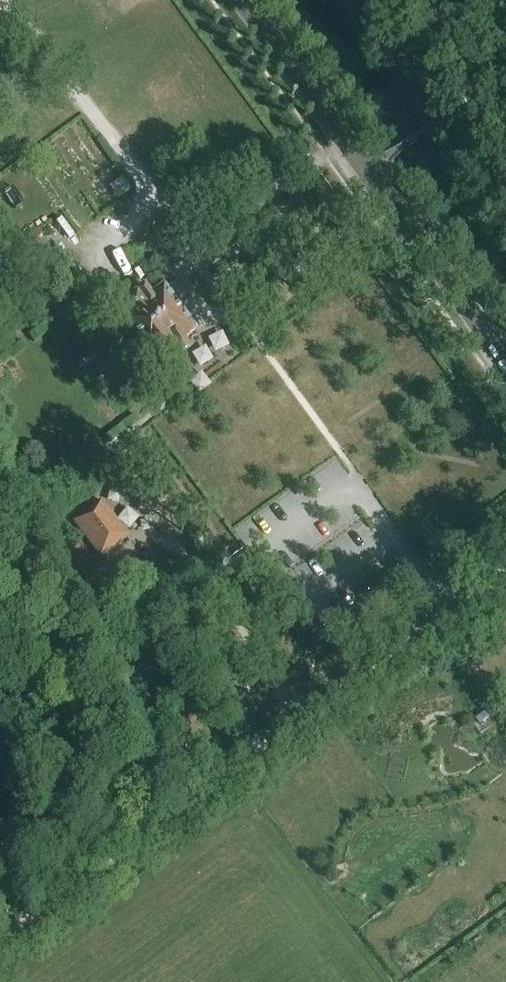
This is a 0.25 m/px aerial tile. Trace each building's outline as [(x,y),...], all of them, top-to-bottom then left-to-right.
[(69,291),(85,279),(62,246),(46,258),(69,291)] [(195,330),(163,286),(151,295),(145,286),(117,306),(128,323),(127,324),(148,354),(150,352),(158,363),(178,351),(180,354),(191,346),(185,336),(195,330)] [(73,523),(101,560),(130,538),(102,501),(73,523)]
